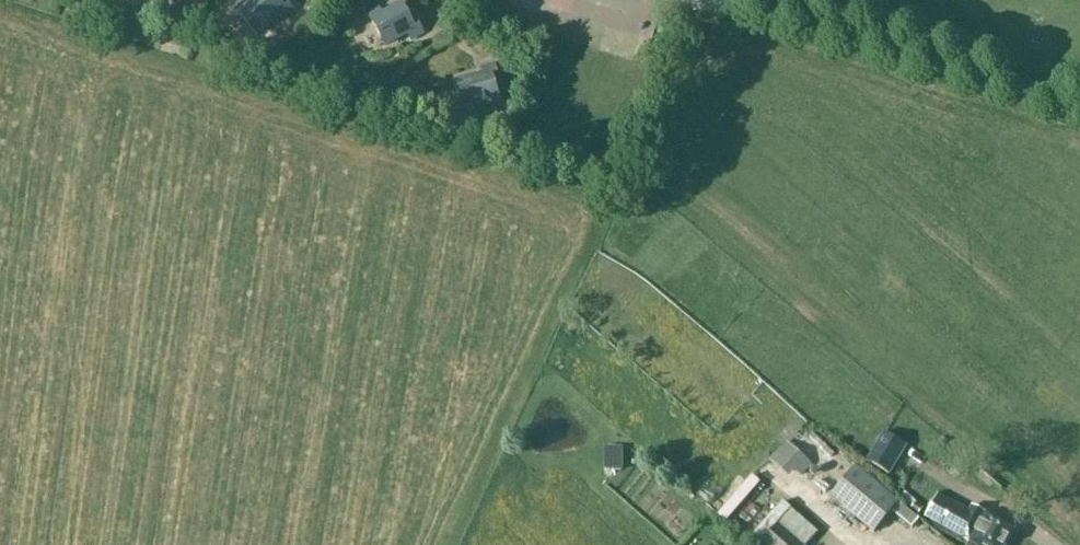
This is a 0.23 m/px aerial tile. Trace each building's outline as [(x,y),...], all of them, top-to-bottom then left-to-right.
[(287,3),(283,6),(277,0),(253,0),(247,6),(241,0),(232,8),(257,35),(279,15),(284,20),(294,11),(287,3)] [(401,4),(382,14),(378,8),(368,13),(385,45),(407,33),(411,40),(423,33),(418,23),(413,26),(401,4)] [(492,76),(497,74),(494,64),(481,68),(483,74),(454,83),(464,117),(476,114),(473,107),(499,100),(492,76)] [(906,445),(885,432),(867,461),(889,474),(906,445)] [(855,468),(831,497),(874,532),(890,512),(912,530),(919,521),(897,503),(855,468)] [(969,542),(974,544),(1005,544),(1014,528),(986,512),(985,513),(972,505),(968,512),(938,495),(925,517),(969,541),(969,542)] [(778,525),(762,544),(802,544),(778,525)]
